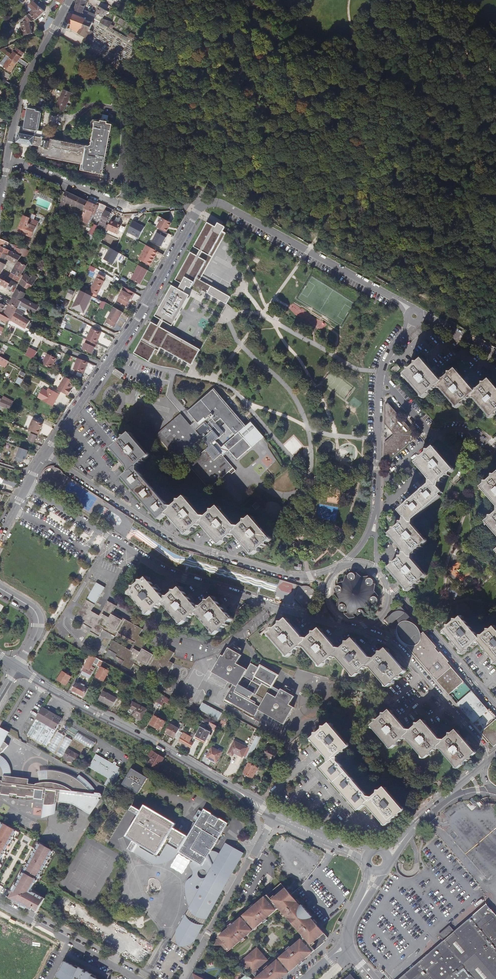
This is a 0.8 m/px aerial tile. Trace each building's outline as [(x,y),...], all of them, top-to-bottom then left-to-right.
[(75,10),(88,16),(95,20),(97,15),(96,14),(85,10),(88,1),(85,0),(78,0),(75,10)] [(324,4),(330,10),(339,0),(327,0),(324,4)] [(30,13),(29,13),(36,20),(45,11),(38,6),(33,1),(29,6),(30,7),(33,10),(30,13)] [(108,11),(100,6),(96,14),(98,14),(97,15),(95,20),(101,23),(110,28),(112,29),(114,26),(111,24),(112,22),(103,19),(108,11)] [(69,13),(69,14),(70,14),(67,21),(65,20),(64,22),(66,23),(65,25),(63,25),(62,26),(64,27),(63,28),(64,29),(65,27),(68,29),(67,30),(68,31),(70,28),(88,40),(93,32),(90,30),(93,23),(87,19),(88,16),(75,10),(75,11),(73,11),(72,12),(72,13),(71,12),(70,13),(69,13)] [(29,13),(20,20),(22,27),(24,35),(32,33),(32,31),(33,28),(32,26),(31,26),(30,22),(35,21),(36,20),(29,13)] [(49,30),(54,18),(49,16),(44,28),(49,30)] [(0,50),(7,55),(12,49),(8,47),(0,50)] [(14,52),(10,57),(18,63),(26,68),(28,64),(21,59),(25,53),(17,48),(16,50),(14,49),(13,51),(14,52)] [(10,57),(8,56),(1,65),(3,66),(10,57)] [(18,63),(10,57),(3,66),(11,72),(18,63)] [(0,77),(0,83),(15,92),(17,87),(7,81),(10,75),(4,71),(0,77)] [(56,109),(57,109),(64,112),(72,93),(64,89),(56,109)] [(83,163),(82,168),(81,170),(100,173),(102,174),(111,131),(112,125),(107,124),(107,122),(101,121),(101,123),(96,122),(95,128),(95,129),(92,145),(89,147),(89,149),(85,148),(86,147),(51,140),(52,134),(38,131),(41,112),(37,111),(37,110),(28,108),(24,131),(22,131),(22,133),(20,133),(18,144),(32,147),(32,145),(34,146),(41,147),(40,152),(44,152),(43,155),(83,163)] [(10,176),(9,178),(13,184),(20,180),(26,182),(29,175),(19,171),(10,176)] [(81,221),(89,201),(66,192),(58,210),(67,214),(69,209),(67,208),(68,204),(82,210),(80,215),(78,214),(76,219),(81,221)] [(98,203),(89,199),(89,201),(81,221),(80,221),(90,226),(94,217),(98,207),(97,206),(98,203)] [(103,230),(104,229),(106,225),(111,213),(105,211),(98,226),(98,228),(103,230)] [(24,217),(18,232),(32,238),(39,222),(34,220),(36,216),(31,215),(29,219),(24,217)] [(162,218),(157,227),(160,229),(166,233),(172,223),(162,218)] [(109,226),(107,229),(118,234),(122,224),(112,219),(109,226)] [(145,227),(133,221),(128,232),(139,238),(145,227)] [(211,255),(227,233),(224,231),(227,226),(222,224),(220,222),(217,227),(209,222),(195,246),(201,250),(198,255),(192,252),(176,280),(183,283),(179,289),(173,286),(156,316),(162,320),(158,326),(152,322),(135,353),(150,362),(158,346),(193,365),(201,350),(160,327),(164,321),(173,326),(191,295),(185,292),(188,286),(192,288),(198,278),(207,261),(200,257),(204,251),(211,255)] [(95,234),(98,228),(98,226),(93,224),(90,231),(95,234)] [(166,233),(160,229),(153,242),(161,247),(169,234),(166,233)] [(198,278),(201,279),(227,233),(211,255),(204,251),(200,257),(207,261),(198,278)] [(1,248),(0,249),(0,252),(9,256),(11,252),(11,251),(7,249),(10,244),(0,240),(0,248),(1,248)] [(15,246),(10,244),(7,249),(11,251),(11,252),(19,255),(21,250),(14,247),(15,246)] [(147,246),(139,260),(149,265),(153,259),(154,260),(158,252),(147,246)] [(21,250),(19,255),(21,257),(22,256),(28,259),(30,251),(22,248),(21,250)] [(120,253),(111,248),(105,259),(114,264),(120,253)] [(6,261),(7,260),(9,256),(0,252),(0,258),(6,261)] [(9,256),(7,260),(17,265),(18,262),(21,257),(19,255),(11,252),(9,256)] [(18,262),(17,265),(15,268),(23,272),(28,264),(23,261),(21,264),(18,262)] [(38,264),(35,262),(28,277),(30,279),(33,274),(35,271),(38,264)] [(145,269),(139,265),(131,279),(140,285),(148,271),(145,269)] [(13,271),(10,277),(16,281),(19,283),(23,276),(22,275),(13,271)] [(25,289),(30,291),(38,278),(33,274),(30,279),(25,289)] [(98,274),(89,291),(97,295),(105,281),(104,281),(105,277),(98,274)] [(26,275),(20,285),(25,289),(30,279),(28,277),(26,275)] [(81,283),(83,284),(85,277),(79,275),(78,276),(77,275),(75,280),(81,283)] [(6,278),(4,281),(13,286),(16,287),(18,284),(8,279),(6,278)] [(201,293),(203,290),(207,283),(201,279),(198,278),(192,288),(201,293)] [(0,283),(0,285),(11,291),(13,286),(4,281),(2,280),(0,283)] [(208,293),(228,304),(232,297),(212,285),(207,283),(203,290),(208,293)] [(132,292),(124,287),(116,301),(127,307),(132,296),(133,297),(135,293),(132,292)] [(29,312),(41,318),(42,315),(37,311),(39,307),(24,298),(26,295),(17,290),(13,297),(21,302),(22,302),(20,306),(30,311),(29,312)] [(70,290),(66,299),(71,301),(75,292),(70,290)] [(93,297),(82,291),(73,307),(84,313),(93,297)] [(6,303),(9,305),(17,309),(18,309),(21,302),(13,297),(11,301),(8,299),(6,303)] [(3,315),(12,320),(15,313),(17,309),(9,305),(3,315)] [(115,327),(124,312),(115,307),(107,323),(115,327)] [(15,313),(12,320),(23,325),(22,326),(26,328),(30,322),(23,317),(22,316),(15,313)] [(7,323),(9,319),(0,314),(0,319),(7,323)] [(91,329),(86,339),(87,340),(96,344),(101,334),(91,329)] [(96,344),(87,340),(82,350),(91,354),(94,348),(95,348),(97,345),(96,344)] [(2,359),(9,347),(4,345),(0,353),(0,357),(2,359)] [(30,348),(26,356),(33,359),(37,352),(30,348)] [(48,354),(42,364),(44,365),(51,369),(57,359),(48,354)] [(84,373),(88,362),(78,358),(73,370),(84,373)] [(489,381),(486,384),(483,383),(483,386),(478,390),(476,390),(475,392),(466,381),(456,370),(453,374),(450,373),(450,376),(445,380),(443,380),(442,383),(442,382),(432,371),(428,367),(423,361),(419,364),(417,364),(417,366),(412,370),(409,370),(409,373),(406,376),(424,398),(428,394),(431,395),(431,392),(436,388),(438,388),(438,385),(457,407),(461,404),(464,405),(464,402),(469,398),(471,398),(471,395),(491,417),(494,414),(495,414),(495,389),(489,381)] [(390,370),(393,374),(400,369),(397,365),(390,370)] [(116,369),(113,374),(120,379),(123,374),(116,369)] [(64,385),(68,379),(58,373),(51,386),(62,393),(66,386),(64,385)] [(60,393),(49,388),(48,390),(43,388),(38,397),(53,405),(60,393)] [(226,406),(244,426),(221,400),(220,398),(220,397),(214,390),(199,403),(200,404),(208,398),(210,399),(211,399),(212,399),(212,398),(213,398),(215,398),(216,398),(217,399),(218,399),(219,399),(219,400),(225,407),(226,406)] [(14,401),(4,396),(2,400),(0,399),(0,406),(1,407),(10,410),(14,401)] [(238,461),(264,437),(252,423),(246,428),(244,426),(226,406),(225,407),(219,400),(219,399),(218,399),(217,399),(216,398),(215,398),(213,398),(212,398),(212,399),(211,399),(210,399),(208,398),(200,404),(199,403),(188,413),(194,419),(192,420),(195,422),(191,426),(181,414),(157,435),(177,459),(202,438),(209,447),(189,465),(209,489),(229,472),(232,474),(236,471),(223,456),(229,451),(238,461)] [(388,404),(385,405),(385,424),(394,434),(384,443),(384,460),(388,462),(414,439),(414,433),(388,404)] [(33,420),(28,430),(39,435),(41,431),(40,431),(43,424),(33,420)] [(150,457),(131,434),(128,437),(125,437),(125,440),(120,444),(118,444),(117,446),(114,449),(123,460),(126,463),(133,471),(124,478),(131,487),(133,488),(134,489),(143,501),(144,502),(145,503),(151,509),(152,511),(153,512),(160,520),(169,513),(172,510),(136,469),(139,469),(139,466),(144,462),(146,462),(146,460),(150,457)] [(31,435),(28,441),(34,443),(36,437),(31,435)] [(29,451),(20,448),(16,461),(22,463),(23,460),(25,460),(29,451)] [(431,480),(431,482),(434,482),(439,488),(440,482),(443,482),(443,480),(448,476),(450,476),(450,474),(454,470),(435,448),(431,451),(429,451),(429,454),(424,458),(421,458),(421,460),(418,463),(431,480)] [(494,476),(494,478),(489,482),(486,482),(486,485),(483,488),(495,504),(495,476),(494,476)] [(19,483),(0,478),(0,479),(0,483),(2,484),(3,483),(17,487),(19,483)] [(412,524),(414,525),(414,520),(442,496),(441,495),(443,493),(439,488),(434,482),(431,482),(431,485),(401,511),(406,517),(412,524)] [(205,520),(186,498),(182,501),(180,501),(179,503),(174,508),(172,507),(172,510),(169,513),(176,521),(178,524),(180,527),(188,535),(191,532),(194,533),(194,530),(199,526),(201,526),(202,523),(209,531),(211,534),(214,537),(221,545),(224,542),(227,542),(227,540),(232,535),(235,536),(235,533),(242,541),(244,543),(254,555),(257,552),(260,552),(260,549),(265,545),(268,546),(268,543),(271,540),(252,518),(249,521),(246,521),(246,523),(241,527),(238,527),(238,530),(219,508),(216,511),(213,510),(213,513),(208,518),(205,517),(205,520)] [(494,516),(491,516),(491,519),(488,522),(495,532),(495,515),(494,516)] [(412,524),(406,517),(404,523),(402,523),(401,525),(399,528),(397,529),(395,529),(395,531),(391,534),(405,551),(405,552),(404,557),(401,556),(401,559),(396,563),(394,563),(394,565),(390,568),(401,581),(409,591),(413,588),(416,588),(415,586),(421,581),(423,581),(423,579),(427,576),(413,560),(413,556),(413,554),(416,554),(416,551),(422,547),(424,547),(424,545),(427,542),(414,526),(414,525),(412,524)] [(344,612),(345,614),(352,613),(357,617),(358,615),(359,616),(360,616),(362,616),(363,616),(364,615),(365,614),(367,615),(369,608),(376,607),(375,604),(376,604),(377,604),(378,602),(378,601),(378,600),(378,599),(377,598),(379,596),(375,591),(376,585),(374,584),(374,582),(374,581),(373,580),(372,579),(371,579),(369,579),(368,577),(361,577),(357,573),(355,574),(353,573),(352,573),(351,573),(350,574),(349,576),(347,575),(344,582),(338,584),(339,586),(338,586),(337,586),(335,588),(334,589),(335,590),(335,591),(336,593),(334,594),(339,599),(337,606),(339,607),(339,608),(339,609),(340,610),(341,611),(341,612),(343,612),(344,612)] [(279,584),(280,578),(266,576),(265,582),(279,584)] [(130,593),(149,615),(153,612),(156,612),(156,609),(160,605),(163,606),(163,603),(183,625),(186,622),(189,622),(189,619),(194,615),(196,616),(197,613),(216,635),(219,632),(222,632),(222,629),(226,625),(229,626),(229,623),(233,620),(223,609),(214,598),(210,601),(208,601),(208,603),(203,608),(200,607),(200,611),(188,597),(181,588),(177,591),(175,591),(175,593),(170,598),(167,597),(167,599),(166,600),(156,588),(147,578),(144,582),(141,581),(141,584),(136,588),(134,587),(134,590),(130,593)] [(105,588),(97,583),(87,599),(96,604),(105,588)] [(95,605),(86,600),(77,617),(85,622),(84,624),(92,629),(91,632),(99,637),(103,630),(116,637),(118,633),(135,642),(130,650),(113,641),(108,650),(117,654),(116,656),(124,661),(122,666),(130,671),(134,664),(147,671),(149,668),(158,672),(160,668),(169,673),(174,664),(170,661),(174,653),(165,648),(161,657),(144,647),(147,641),(139,636),(143,630),(113,612),(117,606),(108,601),(100,616),(92,611),(95,605)] [(81,608),(75,604),(69,614),(75,618),(81,608)] [(246,604),(239,611),(242,614),(250,608),(246,604)] [(494,746),(495,745),(495,716),(490,709),(489,710),(485,706),(472,691),(464,681),(452,667),(409,618),(410,618),(410,617),(410,616),(401,606),(386,619),(389,623),(389,627),(390,628),(394,633),(395,631),(437,680),(449,694),(457,704),(474,723),(482,732),(481,734),(489,743),(491,742),(494,746)] [(444,617),(437,623),(438,624),(439,626),(440,627),(447,621),(444,617)] [(462,617),(458,621),(456,620),(456,622),(451,627),(449,626),(448,629),(445,632),(452,640),(454,643),(457,646),(464,654),(468,651),(470,651),(470,648),(475,644),(477,645),(478,642),(485,650),(487,653),(491,657),(495,663),(495,628),(495,627),(491,630),(489,630),(489,632),(484,636),(481,636),(481,639),(462,617)] [(298,632),(287,620),(284,623),(281,622),(281,625),(276,629),(273,629),(273,632),(270,634),(290,657),(293,654),(295,654),(296,651),(300,647),(303,648),(303,644),(322,667),(326,664),(328,664),(329,661),(334,657),(336,657),(337,655),(339,651),(331,641),(320,629),(317,633),(315,632),(314,635),(309,639),(306,639),(306,642),(298,632)] [(364,651),(354,639),(351,642),(348,642),(348,645),(342,649),(340,649),(339,651),(337,655),(356,677),(359,673),(361,674),(362,671),(367,667),(370,667),(370,664),(389,686),(392,683),(395,684),(395,681),(400,677),(402,677),(402,674),(406,672),(397,660),(395,659),(387,649),(383,652),(381,652),(381,655),(375,659),(373,659),(373,661),(364,651)] [(240,654),(229,648),(224,657),(222,655),(213,672),(234,685),(225,702),(260,722),(265,713),(285,724),(294,707),(290,705),(294,696),(282,689),(277,697),(269,693),(278,676),(261,666),(260,668),(251,664),(247,670),(243,667),(237,664),(242,655),(240,654)] [(97,658),(91,655),(83,671),(85,672),(86,671),(89,672),(90,670),(91,671),(97,658)] [(104,681),(109,672),(101,667),(96,677),(104,681)] [(85,672),(83,671),(81,674),(87,678),(85,685),(88,686),(89,680),(92,676),(85,672)] [(63,672),(58,680),(66,685),(71,677),(63,672)] [(72,690),(84,697),(88,689),(85,687),(76,683),(72,690)] [(117,699),(103,692),(99,700),(113,707),(117,699)] [(169,704),(171,700),(160,695),(156,704),(154,707),(157,709),(159,705),(162,707),(164,702),(169,704)] [(221,710),(204,701),(199,709),(216,718),(221,710)] [(147,709),(133,702),(128,713),(141,720),(147,709)] [(36,719),(37,719),(56,730),(63,719),(43,707),(36,719)] [(377,723),(373,726),(393,748),(396,745),(399,746),(399,743),(404,739),(406,739),(407,736),(426,758),(429,755),(432,756),(432,753),(438,748),(440,749),(440,746),(459,768),(463,765),(465,765),(465,762),(470,758),(473,759),(473,756),(476,753),(469,745),(468,744),(457,731),(454,734),(451,734),(451,736),(446,741),(443,740),(443,743),(436,735),(434,732),(431,729),(424,721),(421,724),(418,724),(418,726),(413,731),(410,730),(410,733),(403,725),(400,722),(398,719),(391,711),(387,714),(385,714),(385,716),(380,721),(377,720),(377,723)] [(230,715),(226,713),(219,727),(222,728),(230,715)] [(165,722),(155,716),(151,724),(159,729),(161,726),(163,727),(165,722)] [(56,730),(37,719),(28,735),(47,746),(56,730)] [(178,730),(179,729),(170,724),(167,729),(168,730),(165,735),(174,739),(174,738),(178,730)] [(350,746),(330,724),(327,727),(324,727),(324,729),(319,734),(317,733),(316,736),(313,739),(320,747),(323,751),(324,752),(332,761),(324,768),(331,776),(332,778),(334,779),(343,791),(344,792),(346,793),(350,799),(351,800),(353,801),(360,810),(368,803),(377,813),(378,814),(380,816),(387,825),(390,822),(393,822),(393,819),(398,815),(401,816),(401,813),(404,810),(385,788),(382,791),(379,791),(379,793),(374,798),(372,797),(371,800),(335,758),(338,759),(338,756),(343,752),(346,752),(346,749),(350,746)] [(210,732),(201,727),(196,736),(206,741),(206,740),(208,741),(211,735),(209,734),(210,732)] [(0,730),(0,737),(6,740),(8,734),(1,730),(0,730)] [(179,741),(191,748),(193,743),(191,742),(192,738),(184,733),(178,730),(174,738),(179,741)] [(63,757),(72,739),(65,735),(65,734),(58,731),(48,750),(63,757)] [(78,732),(75,738),(92,748),(96,741),(78,732)] [(262,735),(258,733),(257,737),(252,746),(250,749),(247,755),(251,757),(262,735)] [(256,748),(263,752),(269,739),(263,736),(261,740),(265,742),(264,745),(259,743),(256,748)] [(29,779),(10,777),(11,772),(9,767),(8,763),(4,758),(0,756),(2,753),(9,746),(8,744),(5,742),(5,743),(6,740),(0,737),(0,793),(0,795),(9,796),(8,798),(17,800),(18,796),(25,797),(25,800),(34,800),(34,799),(42,800),(43,799),(46,799),(44,805),(55,804),(55,800),(57,800),(57,802),(59,802),(59,803),(68,804),(68,803),(72,803),(75,805),(74,806),(82,811),(83,810),(91,814),(100,799),(99,799),(100,797),(101,797),(102,797),(102,796),(102,795),(102,794),(101,794),(101,793),(95,793),(95,794),(91,794),(91,793),(93,793),(77,779),(64,772),(52,770),(47,770),(47,779),(39,780),(39,783),(35,784),(35,785),(29,784),(29,779)] [(246,757),(247,755),(250,749),(235,741),(229,753),(233,755),(234,753),(242,757),(243,756),(246,757)] [(278,751),(268,746),(263,755),(274,761),(278,751)] [(221,752),(212,747),(207,757),(216,762),(221,752)] [(69,749),(64,757),(75,763),(79,755),(69,749)] [(152,758),(149,763),(158,769),(164,758),(152,751),(149,756),(152,758)] [(105,784),(112,788),(123,768),(116,765),(117,763),(115,761),(113,763),(97,754),(89,767),(109,778),(105,784)] [(259,768),(249,763),(244,773),(254,778),(259,768)] [(132,768),(123,785),(138,794),(148,778),(132,768)] [(47,779),(47,770),(38,770),(39,780),(47,779)] [(424,794),(418,786),(414,789),(420,797),(422,796),(422,795),(424,794)] [(55,804),(44,805),(42,818),(54,814),(55,804)] [(212,850),(228,823),(204,809),(188,836),(174,827),(176,824),(145,805),(142,810),(134,806),(131,810),(139,815),(126,836),(134,841),(129,849),(133,852),(138,844),(141,845),(155,854),(158,855),(169,836),(173,838),(171,842),(181,848),(179,852),(195,861),(198,863),(198,864),(198,865),(198,866),(198,867),(200,868),(201,868),(202,868),(202,867),(203,867),(204,866),(205,864),(206,864),(207,863),(208,863),(209,864),(210,864),(210,865),(212,866),(213,867),(200,891),(186,891),(187,897),(190,907),(171,942),(189,952),(232,874),(244,853),(237,849),(226,843),(219,853),(217,852),(214,850),(212,850)] [(16,830),(1,823),(0,825),(0,859),(16,830)] [(38,843),(9,898),(21,904),(22,903),(26,905),(25,907),(36,912),(44,898),(32,892),(31,892),(29,891),(34,883),(35,883),(37,879),(53,850),(38,843)] [(140,846),(141,845),(138,844),(133,852),(153,863),(154,864),(161,864),(164,863),(169,862),(173,859),(177,855),(179,852),(181,848),(179,847),(177,849),(168,843),(160,856),(158,855),(155,854),(155,855),(153,855),(141,847),(140,846)] [(186,885),(186,891),(200,891),(213,867),(212,866),(210,865),(210,864),(209,864),(208,863),(207,863),(206,864),(205,864),(204,866),(203,867),(202,867),(202,868),(201,868),(200,868),(198,867),(198,866),(198,865),(198,864),(198,863),(195,861),(194,861),(193,862),(192,863),(191,864),(191,865),(191,866),(191,867),(192,869),(193,869),(194,871),(194,873),(194,874),(194,875),(193,877),(192,878),(191,879),(189,880),(187,882),(186,885)] [(325,941),(326,939),(328,937),(292,895),(281,883),(268,895),(269,897),(265,901),(263,899),(244,915),(246,917),(241,921),(240,919),(220,936),(215,949),(223,949),(225,951),(230,947),(231,949),(251,932),(249,930),(254,926),(255,928),(276,910),(280,909),(303,936),(302,939),(261,974),(257,969),(267,961),(257,948),(242,961),(256,978),(282,978),(325,941)] [(487,904),(455,931),(450,925),(439,935),(444,941),(399,978),(495,978),(495,915),(487,904)] [(64,962),(57,975),(56,977),(59,978),(60,978),(96,978),(64,962)]
